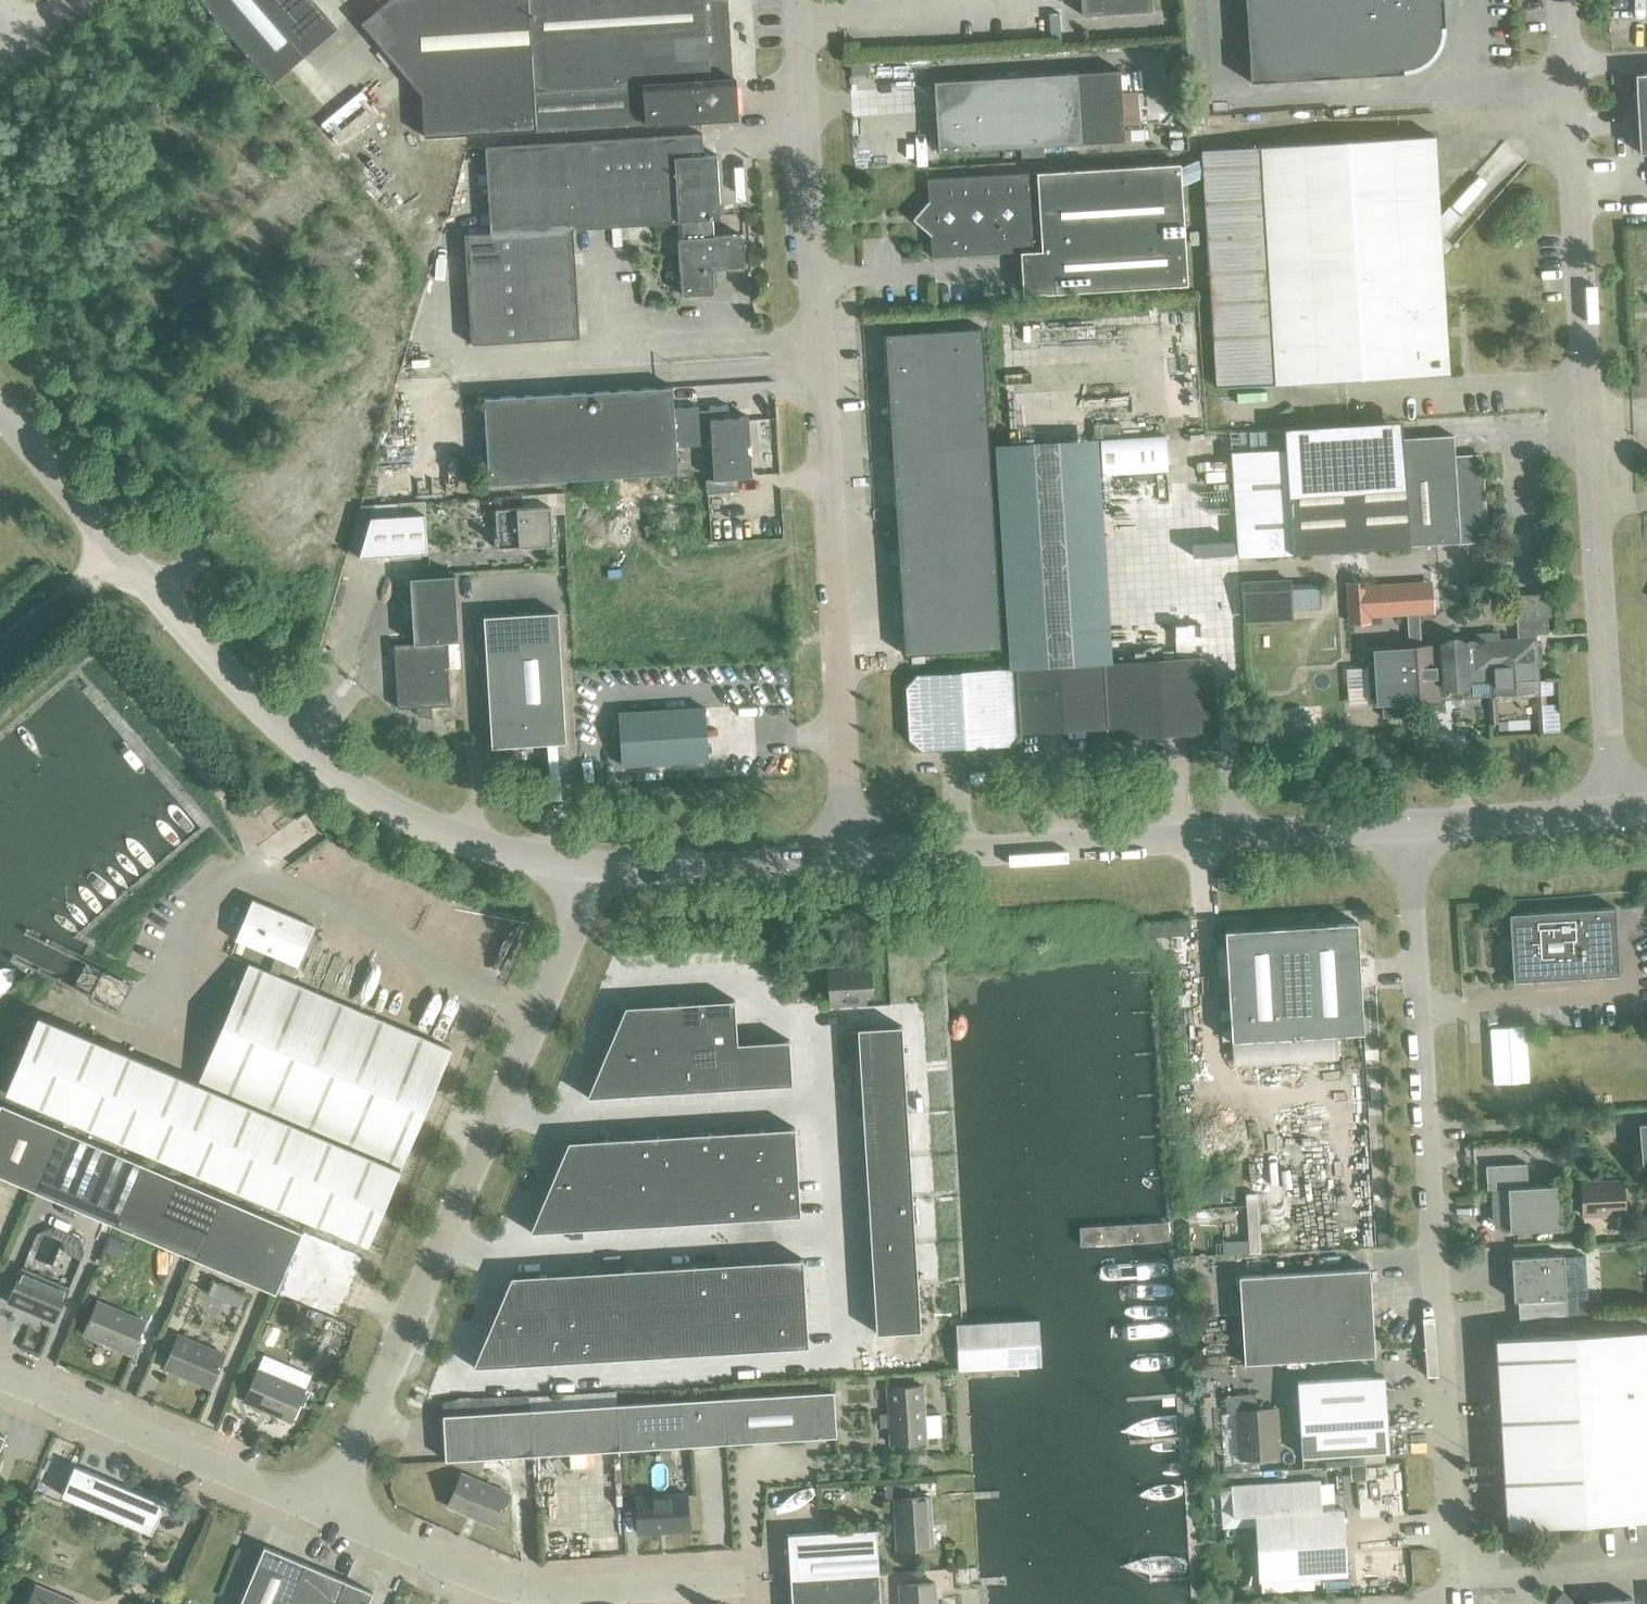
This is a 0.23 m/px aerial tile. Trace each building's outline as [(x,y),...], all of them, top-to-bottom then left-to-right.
[(271,84),(337,27),(314,0),(200,0),(271,84)] [(423,136),(736,117),(734,78),(727,78),(722,0),(387,0),(360,22),(421,94),(423,136)] [(1081,14),(1151,10),(1150,0),(1080,0),(1081,14)] [(1250,82),(1403,73),(1402,69),(1410,68),(1417,65),(1424,61),(1430,56),(1435,49),(1438,42),(1440,34),(1440,26),(1444,26),(1443,0),(1245,0),(1250,82)] [(1124,141),(1119,69),(933,81),(937,152),(1124,141)] [(1638,139),(1639,153),(1646,152),(1646,73),(1634,74),(1635,88),(1644,87),(1646,138),(1638,139)] [(682,220),(720,218),(716,154),(703,155),(702,134),(484,147),(490,233),(464,234),(470,344),(579,337),(572,229),(682,222),(682,220)] [(1200,150),(1215,387),(1448,372),(1433,135),(1200,150)] [(932,257),(1020,252),(1022,294),(1045,293),(1045,294),(1187,285),(1180,163),(927,179),(928,201),(920,210),(920,211),(919,213),(920,225),(921,226),(921,227),(930,235),(932,257)] [(681,293),(683,295),(711,293),(713,291),(712,271),(715,268),(742,266),(744,264),(743,234),(677,238),(681,293)] [(884,333),(887,379),(985,374),(982,327),(884,333)] [(887,379),(890,425),(987,419),(985,374),(887,379)] [(676,446),(711,444),(709,418),(728,417),(727,404),(709,405),(709,409),(698,410),(698,406),(673,408),(672,387),(483,398),(489,484),(677,472),(676,446)] [(709,418),(711,444),(713,479),(705,479),(706,493),(738,491),(738,478),(752,477),(750,455),(747,456),(747,445),(750,445),(748,416),(728,417),(709,418)] [(890,425),(893,471),(990,465),(987,419),(890,425)] [(1285,448),(1231,451),(1238,557),(1292,555),(1407,545),(1459,542),(1459,541),(1485,540),(1480,455),(1454,457),(1452,435),(1402,438),(1401,420),(1283,428),(1285,448)] [(893,471),(896,517),(993,511),(990,465),(893,471)] [(495,509),(496,536),(494,536),(494,543),(496,543),(497,549),(553,545),(550,506),(495,509)] [(896,517),(898,563),(996,557),(993,511),(896,517)] [(370,517),(359,557),(427,553),(425,514),(370,517)] [(898,563),(901,608),(999,602),(996,557),(898,563)] [(417,715),(432,718),(431,706),(450,705),(445,641),(459,640),(455,575),(410,577),(415,643),(394,644),(398,708),(416,707),(417,715)] [(1434,643),(1434,644),(1437,685),(1442,685),(1450,688),(1450,695),(1453,696),(1457,695),(1459,694),(1459,688),(1466,683),(1467,683),(1467,681),(1490,679),(1491,696),(1537,693),(1533,633),(1547,632),(1546,617),(1551,617),(1549,592),(1514,595),(1517,639),(1498,640),(1497,633),(1474,635),(1475,641),(1470,642),(1470,641),(1464,641),(1456,637),(1447,638),(1440,643),(1434,643)] [(999,602),(901,608),(904,655),(1002,649),(999,602)] [(483,616),(491,747),(566,742),(557,612),(483,616)] [(1434,644),(1366,648),(1369,705),(1380,704),(1381,717),(1411,715),(1410,701),(1438,700),(1437,685),(1434,644)] [(1201,655),(1101,662),(1106,727),(1117,738),(1206,732),(1216,721),(1213,666),(1201,655)] [(1101,662),(1015,667),(1019,733),(1106,727),(1101,662)] [(1019,733),(1015,667),(916,673),(905,685),(909,740),(920,750),(1009,744),(1019,733)] [(618,713),(621,765),(708,760),(705,708),(618,713)] [(1558,718),(1544,719),(1545,734),(1559,733),(1558,718)] [(242,802),(252,813),(272,796),(262,785),(242,802)] [(276,955),(269,972),(278,976),(285,959),(297,963),(312,927),(251,901),(236,937),(276,955)] [(1509,913),(1513,981),(1618,974),(1614,907),(1509,913)] [(1224,930),(1231,1041),(1363,1033),(1356,922),(1224,930)] [(38,1016),(6,1091),(366,1244),(398,1169),(449,1049),(278,976),(269,972),(249,964),(198,1084),(38,1016)] [(827,968),(829,1006),(865,1004),(865,993),(871,993),(869,965),(827,968)] [(734,1000),(625,1006),(587,1097),(791,1084),(789,1040),(737,1043),(734,1000)] [(901,1026),(857,1029),(876,1332),(920,1330),(901,1026)] [(1489,1028),(1492,1083),(1528,1081),(1524,1026),(1489,1028)] [(35,1191),(61,1129),(0,1103),(0,1104),(0,1176),(35,1191)] [(1641,1167),(1646,1166),(1646,1123),(1638,1123),(1641,1167)] [(568,1142),(530,1231),(799,1215),(794,1128),(568,1142)] [(35,1191),(115,1225),(141,1163),(61,1129),(35,1191)] [(115,1225),(195,1259),(221,1197),(141,1163),(115,1225)] [(1485,1166),(1487,1189),(1507,1188),(1509,1231),(1561,1228),(1559,1185),(1528,1187),(1526,1163),(1485,1166)] [(1582,1215),(1596,1214),(1599,1217),(1608,1217),(1611,1213),(1611,1210),(1624,1210),(1622,1181),(1581,1184),(1582,1215)] [(195,1259),(275,1293),(301,1231),(221,1197),(195,1259)] [(113,1237),(106,1252),(122,1259),(129,1244),(113,1237)] [(1511,1257),(1513,1300),(1517,1300),(1518,1319),(1566,1316),(1565,1298),(1587,1296),(1584,1254),(1563,1255),(1563,1254),(1511,1257)] [(802,1259),(509,1277),(471,1367),(807,1347),(802,1259)] [(21,1268),(7,1301),(55,1321),(68,1288),(21,1268)] [(1374,1355),(1374,1352),(1369,1268),(1238,1276),(1244,1363),(1374,1355)] [(278,1299),(269,1321),(282,1326),(291,1304),(278,1299)] [(83,1333),(131,1353),(145,1321),(97,1301),(83,1333)] [(1506,1526),(1646,1518),(1646,1329),(1495,1338),(1506,1526)] [(163,1367),(211,1387),(225,1354),(177,1334),(163,1367)] [(244,1401),(291,1421),(305,1388),(258,1369),(244,1401)] [(1301,1456),(1387,1451),(1388,1451),(1384,1377),(1375,1377),(1297,1382),(1301,1456)] [(887,1387),(890,1444),(926,1442),(922,1385),(887,1387)] [(834,1390),(725,1397),(728,1442),(836,1436),(834,1390)] [(1238,1412),(1240,1459),(1278,1456),(1276,1436),(1274,1437),(1274,1428),(1278,1428),(1277,1408),(1257,1410),(1256,1394),(1225,1396),(1227,1413),(1238,1412)] [(725,1397),(616,1404),(619,1449),(728,1442),(725,1397)] [(616,1404),(530,1409),(532,1454),(619,1449),(616,1404)] [(532,1454),(530,1409),(442,1414),(445,1460),(532,1454)] [(1365,1464),(1350,1465),(1351,1480),(1366,1479),(1365,1464)] [(61,1495),(151,1534),(164,1504),(74,1465),(61,1495)] [(461,1473),(447,1506),(494,1526),(508,1493),(461,1473)] [(1233,1516),(1254,1515),(1254,1514),(1321,1510),(1319,1480),(1231,1486),(1233,1516)] [(635,1497),(637,1533),(688,1529),(686,1494),(635,1497)] [(893,1497),(896,1549),(932,1546),(929,1495),(893,1497)] [(1254,1514),(1254,1515),(1258,1580),(1346,1575),(1343,1509),(1321,1510),(1254,1514)] [(787,1534),(789,1578),(878,1573),(876,1529),(787,1534)] [(304,1563),(264,1546),(239,1603),(287,1603),(304,1563)] [(287,1603),(367,1603),(372,1592),(304,1563),(287,1603)] [(789,1578),(791,1603),(880,1603),(878,1573),(789,1578)] [(900,1603),(935,1603),(934,1582),(898,1584),(900,1603)] [(27,1603),(80,1603),(35,1585),(27,1603)] [(1551,1603),(1577,1603),(1563,1591),(1551,1603)]
